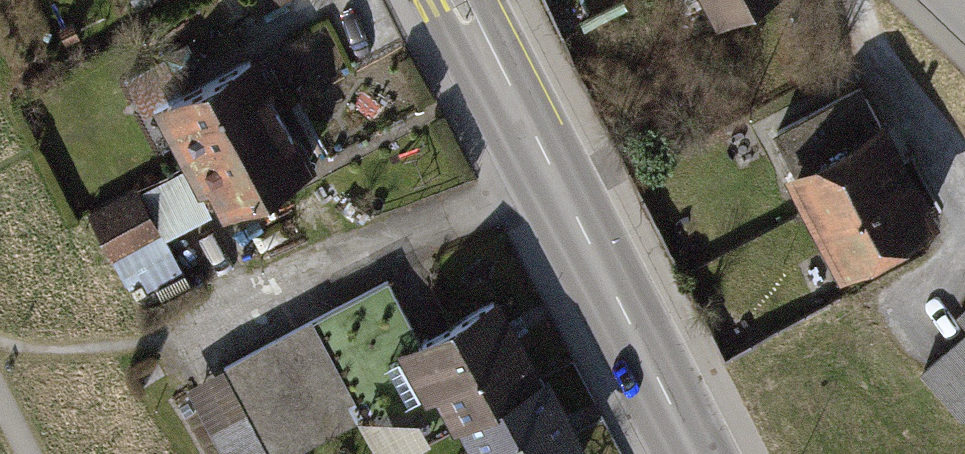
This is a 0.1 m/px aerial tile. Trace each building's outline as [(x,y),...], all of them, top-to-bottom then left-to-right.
[(252,14),(278,0),(244,0),(252,14)] [(712,27),(763,0),(698,0),(712,27)] [(150,91),(181,149),(281,95),(250,38),(150,91)] [(781,166),(839,276),(938,225),(880,113),(873,117),(860,92),(775,136),(789,162),(781,166)] [(181,149),(211,206),(312,153),(281,95),(181,149)] [(136,185),(87,212),(111,256),(125,249),(136,270),(171,251),(136,185)] [(449,428),(545,377),(494,282),(413,324),(387,275),(184,383),(222,453),(294,453),(362,418),(381,453),(399,453),(449,428)] [(955,313),(964,327),(964,306),(955,313)] [(918,368),(958,421),(964,416),(964,333),(918,368)] [(545,377),(449,428),(463,453),(573,453),(583,449),(545,377)]
